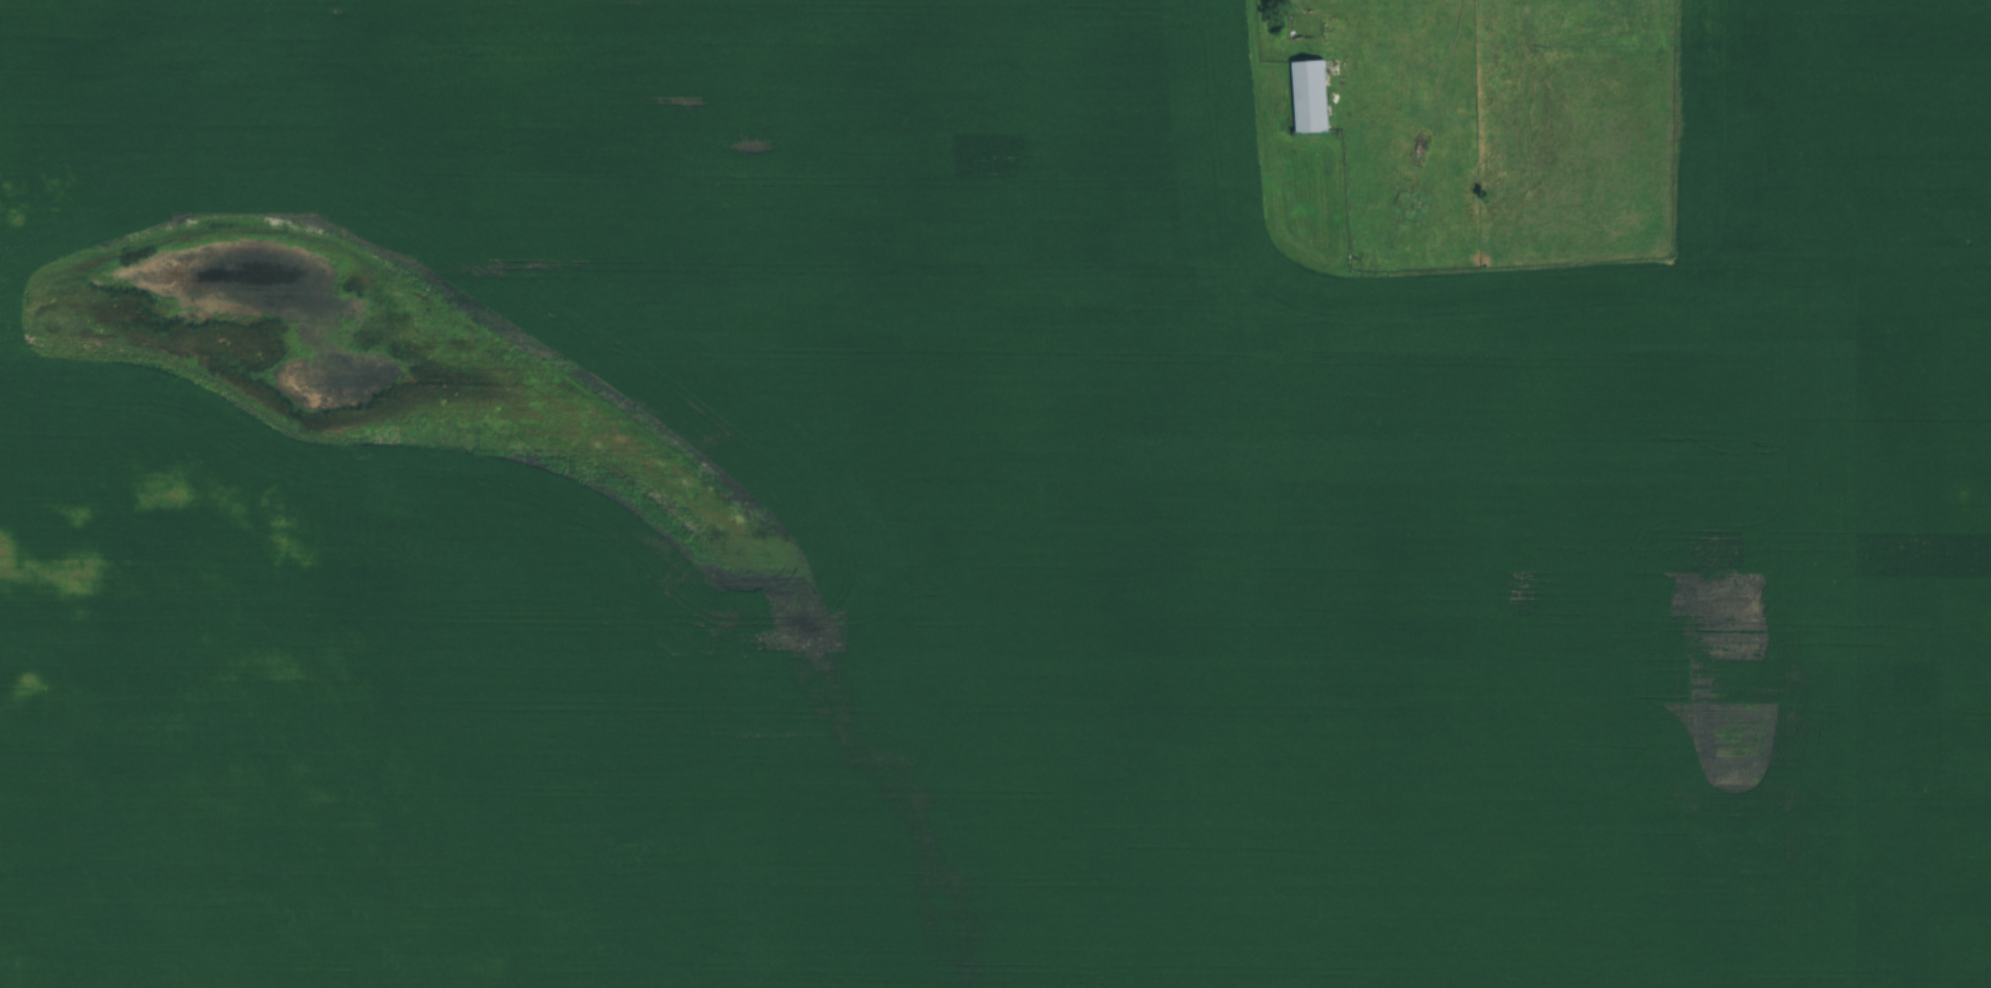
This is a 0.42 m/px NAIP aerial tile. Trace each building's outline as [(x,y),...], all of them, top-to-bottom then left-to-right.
[(1296,133),(1329,131),(1326,60),(1293,61),(1296,133)]
